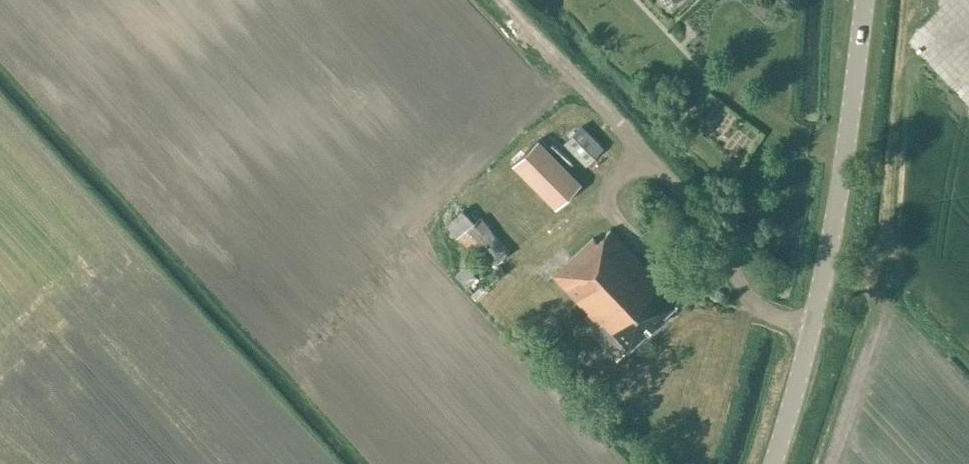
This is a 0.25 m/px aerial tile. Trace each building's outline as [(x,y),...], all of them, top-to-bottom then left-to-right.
[(581,126),(564,142),(585,164),(602,148),(581,126)] [(581,184),(537,139),(512,164),(555,208),(581,184)] [(498,262),(510,251),(480,217),(474,222),(463,209),(446,225),(457,238),(486,271),(477,279),(466,266),(454,276),(476,301),(508,274),(498,262)] [(662,284),(610,230),(597,242),(592,238),(553,275),(599,325),(592,332),(615,356),(625,347),(628,350),(676,305),(659,287),(662,284)]
